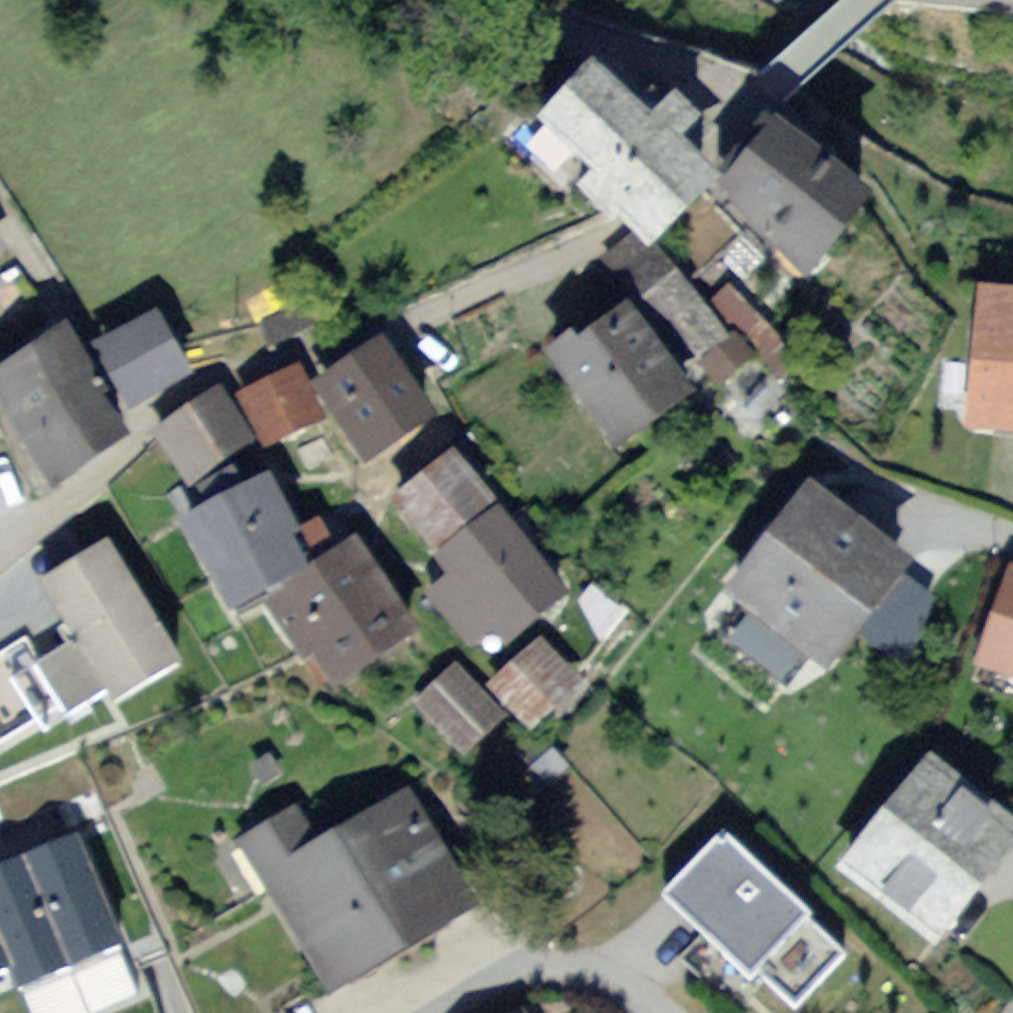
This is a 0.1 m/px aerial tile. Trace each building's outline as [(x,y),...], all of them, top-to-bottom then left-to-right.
[(643,237),(707,172),(593,59),(529,124),(643,237)] [(869,209),(775,122),(716,185),(811,272),(869,209)] [(989,293),(978,415),(1012,418),(1012,295),(989,293)] [(682,398),(613,297),(533,352),(603,452),(682,398)] [(149,311),(92,340),(123,401),(181,371),(149,311)] [(0,363),(0,424),(39,487),(121,436),(55,329),(0,363)] [(372,337),(303,381),(354,460),(423,417),(372,337)] [(290,367),(231,394),(256,448),(315,422),(290,367)] [(211,388),(148,434),(184,484),(248,438),(211,388)] [(447,441),(377,497),(420,552),(491,498),(447,441)] [(297,558),(253,474),(170,517),(214,601),(297,558)] [(910,556),(812,478),(724,587),(822,665),(910,556)] [(491,498),(420,552),(491,645),(562,591),(491,498)] [(347,533),(262,584),(320,679),(405,628),(347,533)] [(98,534),(28,574),(64,638),(38,652),(26,632),(0,647),(0,744),(4,751),(169,657),(98,534)] [(984,657),(1012,667),(1012,578),(984,657)] [(578,685),(534,634),(482,678),(526,730),(578,685)] [(497,716),(451,661),(406,700),(452,754),(497,716)] [(1012,836),(914,758),(827,866),(925,944),(1012,836)] [(290,800),(227,836),(317,993),(478,900),(407,777),(310,833),(290,800)] [(0,848),(0,926),(15,965),(20,981),(124,942),(78,819),(0,848)] [(713,837),(659,894),(786,1012),(787,1012),(840,956),(713,837)] [(15,965),(0,928),(0,971),(15,965)]
